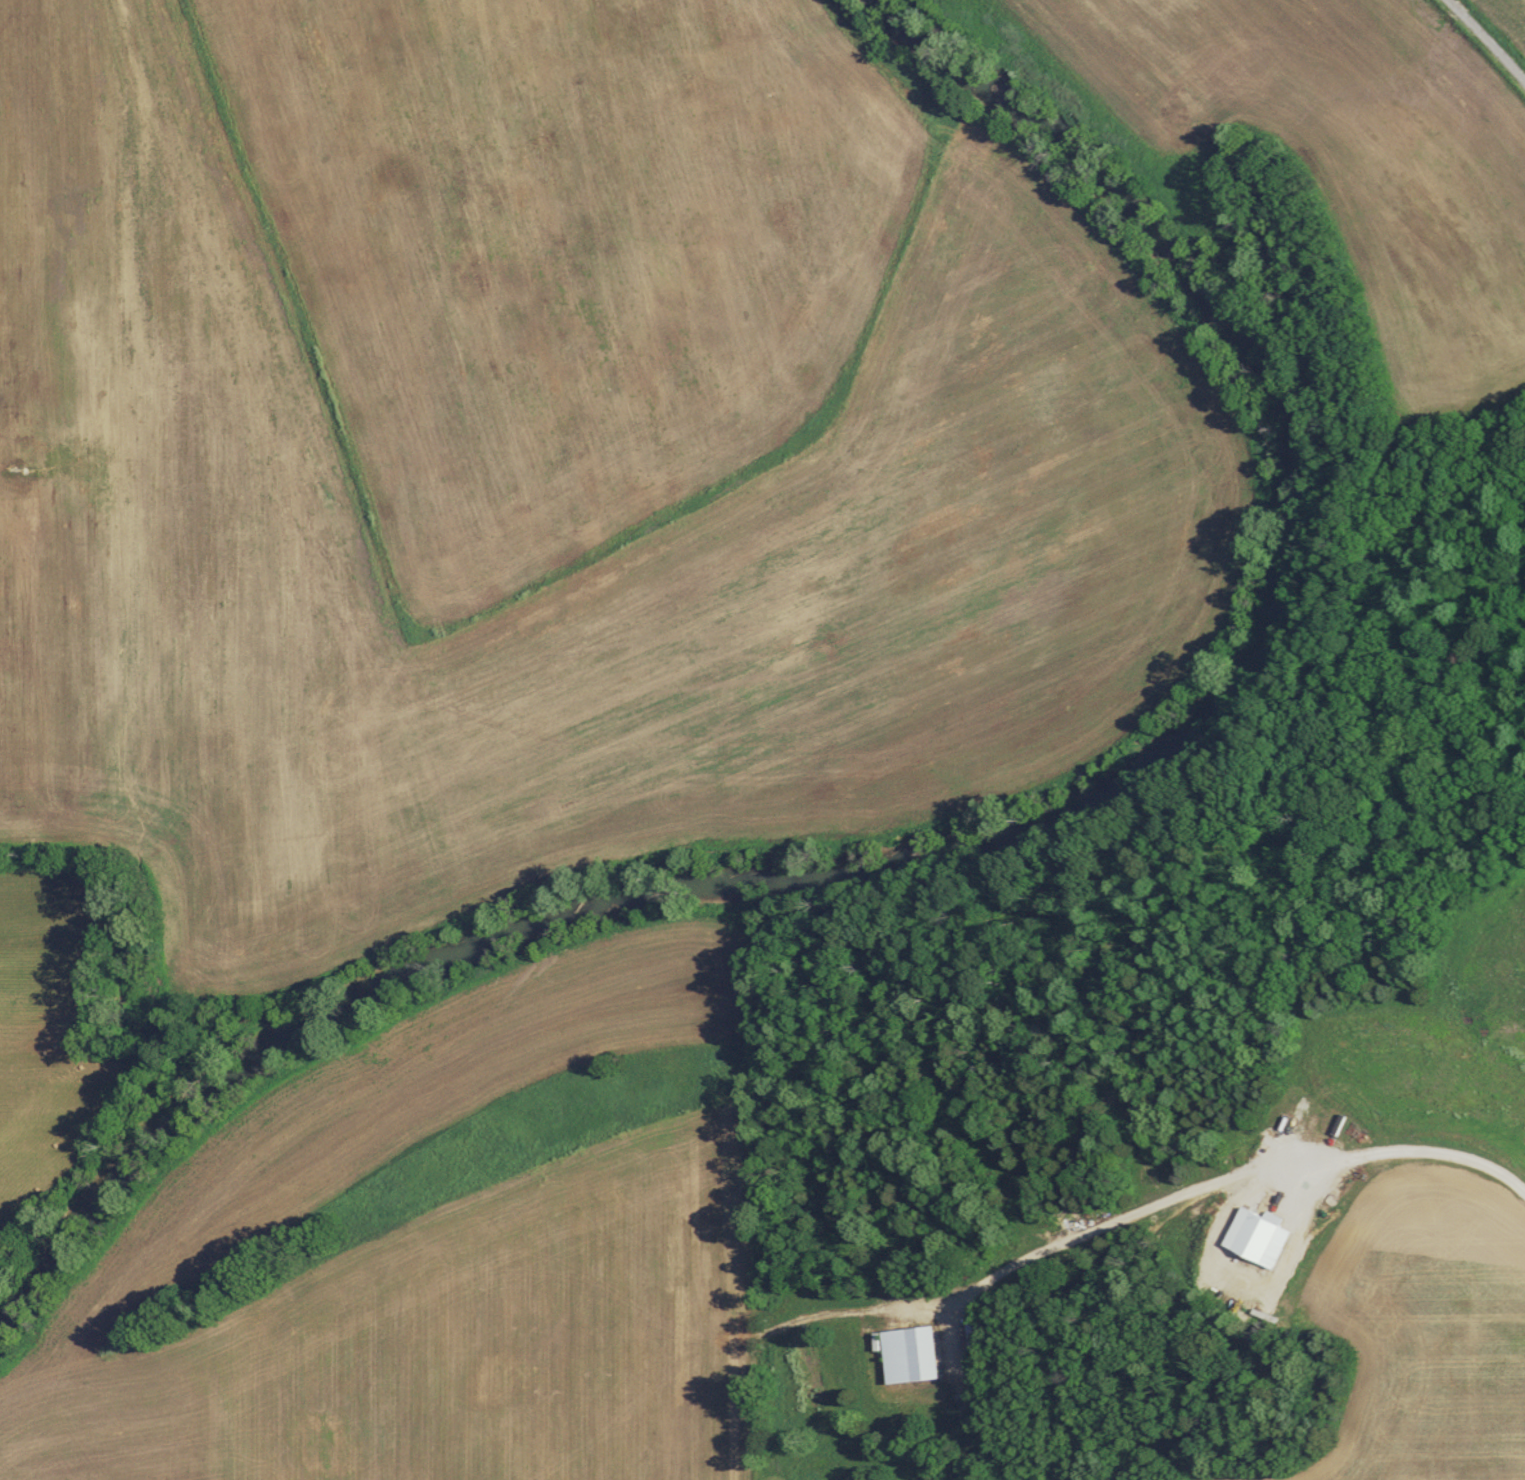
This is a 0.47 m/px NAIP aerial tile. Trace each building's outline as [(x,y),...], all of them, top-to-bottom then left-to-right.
[(1312,1120),(1304,1116),(1297,1130),(1305,1134),(1312,1120)] [(1270,1270),(1288,1229),(1275,1223),(1277,1219),(1262,1212),(1260,1216),(1245,1209),(1227,1250),(1270,1270)] [(934,1378),(929,1325),(878,1329),(882,1382),(934,1378)]
